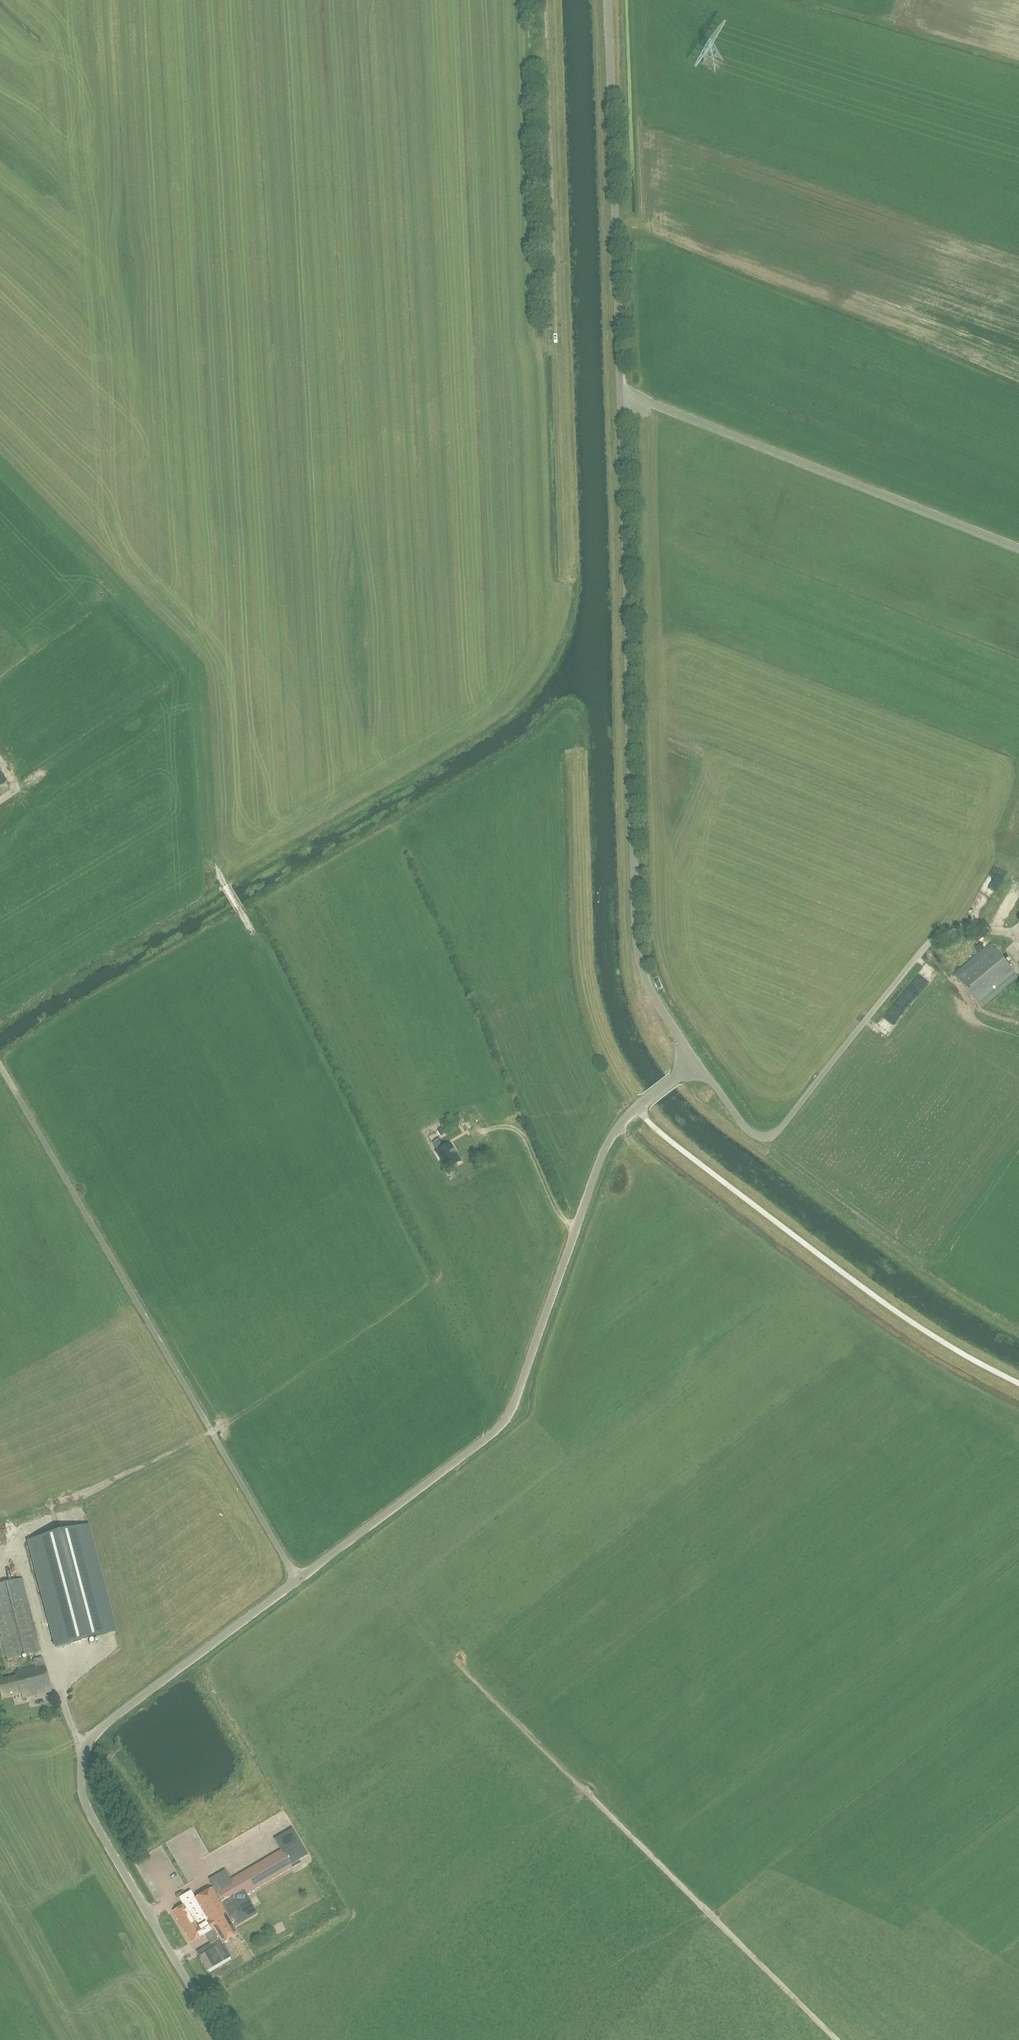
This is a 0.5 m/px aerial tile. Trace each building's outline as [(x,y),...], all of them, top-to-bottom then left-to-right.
[(27,781),(32,788),(49,777),(44,770),(27,781)] [(1017,978),(991,946),(954,976),(981,1008),(1017,978)] [(898,1008),(884,1023),(892,1030),(906,1015),(898,1008)] [(465,1123),(460,1114),(442,1123),(447,1133),(465,1123)] [(445,1168),(459,1160),(449,1143),(435,1151),(445,1168)] [(28,1541),(56,1648),(115,1632),(87,1526),(28,1541)] [(8,1660),(41,1651),(22,1579),(0,1585),(0,1629),(8,1660)] [(45,1664),(43,1657),(34,1659),(35,1667),(15,1671),(16,1677),(0,1681),(0,1693),(1,1699),(21,1694),(22,1699),(52,1692),(45,1664)] [(222,1944),(238,1935),(234,1928),(258,1914),(247,1894),(292,1868),(291,1865),(308,1855),(293,1828),(274,1839),(281,1851),(231,1880),(225,1870),(209,1880),(211,1884),(213,1888),(173,1912),(191,1943),(213,1930),(222,1944)] [(205,1956),(211,1970),(230,1962),(224,1947),(205,1956)]
